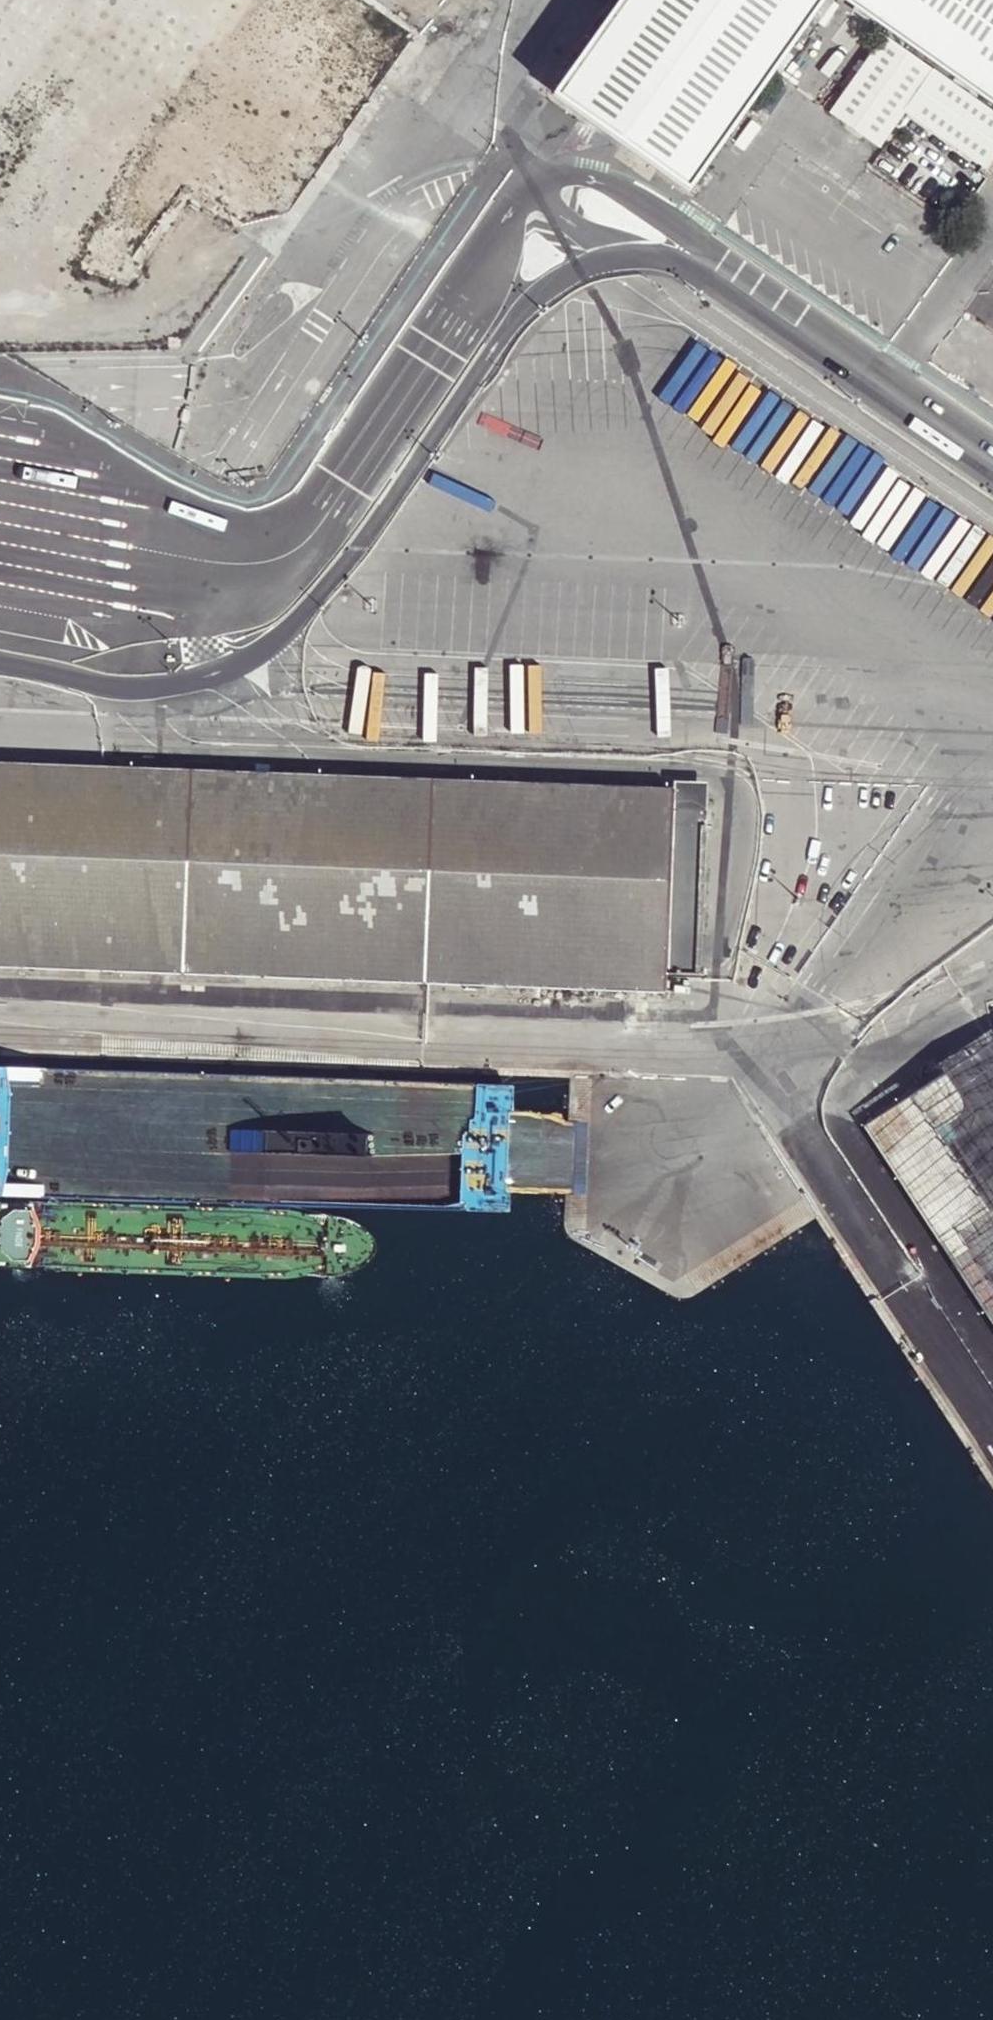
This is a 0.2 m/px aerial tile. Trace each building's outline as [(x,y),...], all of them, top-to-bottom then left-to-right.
[(456,9),(462,0),(441,0),(456,9)] [(533,96),(667,190),(791,15),(802,0),(601,0),(533,96)] [(992,105),(992,0),(845,0),(992,105)] [(788,92),(828,120),(887,39),(845,10),(788,92)] [(890,157),(915,122),(992,178),(992,113),(896,44),(836,123),(890,157)] [(673,789),(674,781),(0,754),(0,763),(673,789)] [(673,789),(0,763),(0,965),(663,992),(665,974),(666,935),(672,826),(673,789)] [(704,791),(673,789),(672,826),(702,828),(704,791)] [(702,828),(672,826),(666,935),(698,936),(702,828)] [(698,936),(666,935),(665,974),(703,977),(704,973),(696,972),(698,936)] [(0,965),(0,974),(663,1001),(663,992),(0,965)] [(861,1123),(992,1323),(992,1037),(861,1123)] [(861,1123),(853,1129),(893,1190),(992,1340),(992,1323),(861,1123)]
